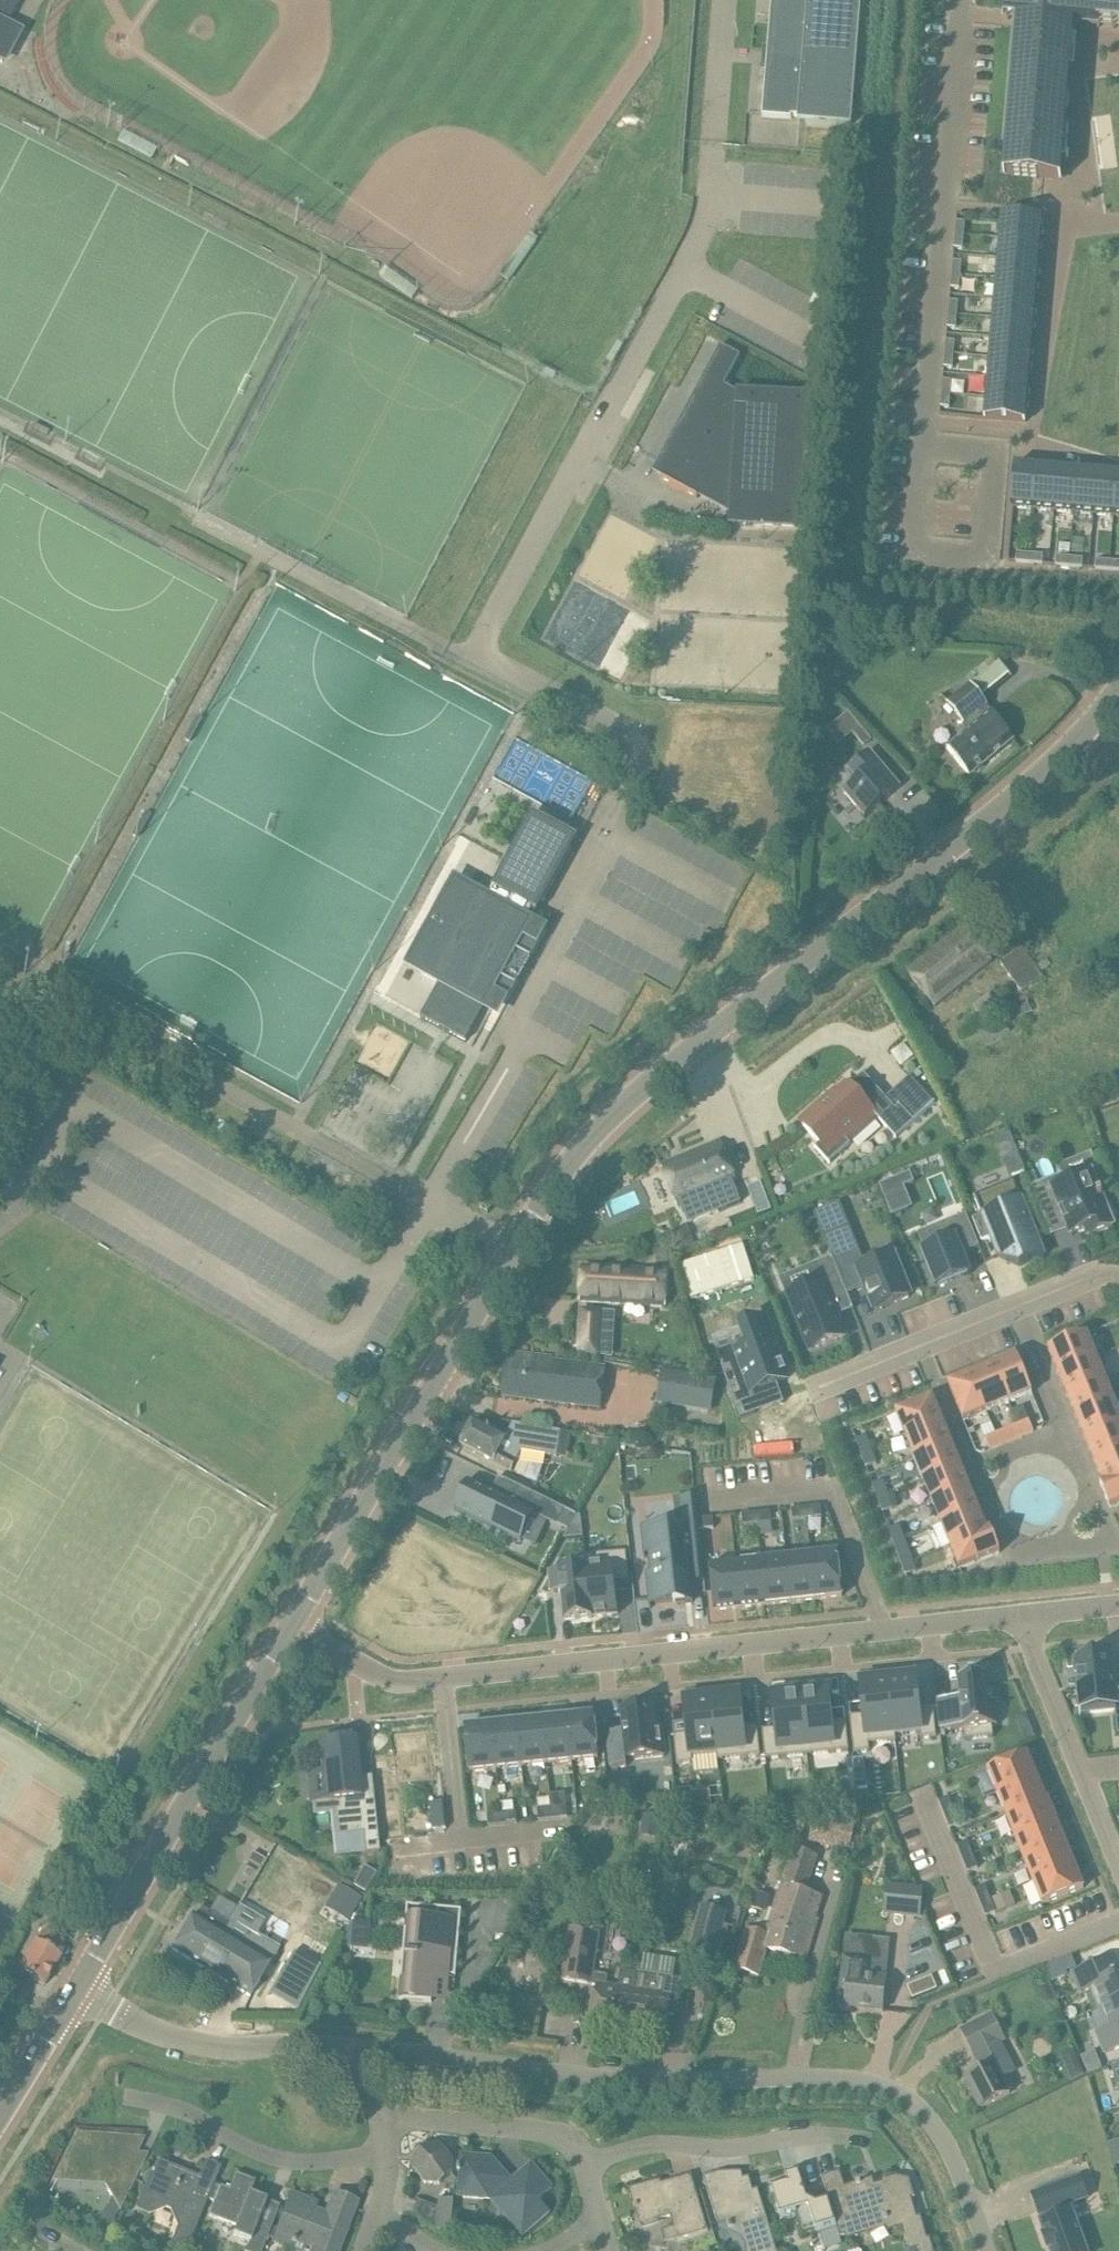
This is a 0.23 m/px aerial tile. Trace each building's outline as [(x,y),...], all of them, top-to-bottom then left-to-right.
[(2,62),(17,30),(7,25),(20,0),(0,0),(0,61),(2,62)] [(763,116),(798,118),(798,121),(852,125),(862,0),(772,0),(763,116)] [(1075,25),(1118,28),(1118,0),(1009,0),(1007,19),(1017,20),(1004,174),(1062,179),(1064,161),(1057,161),(1060,132),(1066,132),(1068,114),(1061,114),(1062,101),(1068,102),(1069,100),(1075,25)] [(151,158),(156,148),(122,130),(117,140),(151,158)] [(1042,238),(1044,221),(1001,217),(1000,234),(1042,238)] [(955,234),(964,235),(966,222),(957,221),(955,234)] [(954,248),(963,249),(964,235),(955,234),(954,248)] [(1000,234),(998,254),(1040,258),(1042,238),(1000,234)] [(998,254),(997,274),(1039,278),(1040,258),(998,254)] [(952,274),(961,275),(962,261),(953,261),(952,274)] [(951,287),(960,288),(961,275),(952,274),(951,287)] [(997,274),(995,294),(1037,298),(1039,278),(997,274)] [(995,294),(993,314),(1035,317),(1037,298),(995,294)] [(949,314),(958,315),(959,301),(950,300),(949,314)] [(948,327),(956,328),(958,315),(949,314),(948,327)] [(993,314),(991,334),(1034,337),(1035,317),(993,314)] [(991,334),(990,354),(1032,357),(1034,337),(991,334)] [(945,353),(954,354),(955,341),(946,340),(945,353)] [(741,357),(721,346),(657,465),(667,471),(663,478),(661,477),(661,478),(698,498),(699,497),(696,496),(700,489),(731,505),(730,521),(807,526),(814,397),(737,392),(737,393),(725,386),(741,357)] [(944,367),(953,368),(954,354),(945,353),(944,367)] [(990,354),(988,373),(1030,377),(1032,357),(990,354)] [(988,373),(986,393),(1028,397),(1030,377),(988,373)] [(942,393),(951,394),(952,380),(943,380),(942,393)] [(951,394),(942,393),(941,407),(950,407),(951,394)] [(986,393),(984,418),(1026,422),(1028,397),(986,393)] [(1038,467),(1017,465),(1013,507),(1034,509),(1038,467)] [(1034,509),(1054,511),(1058,469),(1038,467),(1034,509)] [(1054,511),(1074,513),(1078,470),(1058,469),(1054,511)] [(1074,513),(1094,514),(1097,472),(1078,470),(1074,513)] [(1094,514),(1114,516),(1117,474),(1097,472),(1094,514)] [(1018,540),(1017,549),(1031,550),(1032,541),(1018,540)] [(1032,541),(1031,550),(1044,551),(1045,542),(1032,541)] [(1058,543),(1057,552),(1071,553),(1071,544),(1058,543)] [(1071,544),(1071,553),(1084,554),(1085,545),(1071,544)] [(1098,546),(1097,555),(1110,556),(1111,548),(1098,546)] [(1110,556),(1118,557),(1118,548),(1111,548),(1110,556)] [(437,614),(431,625),(440,630),(446,619),(437,614)] [(982,695),(1009,675),(999,660),(971,681),(982,695)] [(1014,739),(971,687),(949,705),(961,719),(965,733),(947,749),(970,776),(1014,739)] [(849,712),(827,730),(840,744),(853,733),(864,747),(872,740),(849,712)] [(902,788),(871,751),(849,771),(858,782),(844,794),(866,819),(902,788)] [(421,1017),(466,1042),(493,992),(509,1001),(547,931),(532,922),(578,838),(533,813),(487,896),(470,887),(422,973),(440,983),(421,1017)] [(992,961),(965,927),(907,972),(921,989),(935,1007),(992,961)] [(1036,966),(1022,946),(999,963),(1021,993),(1044,977),(1040,971),(1050,964),(1046,958),(1036,966)] [(1103,974),(1109,985),(1118,980),(1118,966),(1103,974)] [(999,1006),(989,994),(973,1006),(983,1019),(999,1006)] [(1005,1016),(1002,1018),(1000,1016),(977,1029),(987,1045),(1010,1032),(1007,1028),(1016,1023),(1014,1022),(1033,1011),(1028,1003),(1005,1016)] [(2,1037),(9,1024),(0,1019),(0,1035),(2,1037)] [(851,1085),(846,1080),(800,1121),(820,1144),(817,1146),(816,1145),(814,1146),(830,1164),(831,1163),(830,1162),(851,1144),(847,1139),(875,1114),(896,1138),(915,1121),(899,1104),(898,1105),(899,1106),(896,1109),(863,1072),(862,1073),(863,1074),(851,1085)] [(721,1140),(661,1164),(669,1184),(679,1207),(712,1193),(719,1211),(741,1202),(734,1185),(738,1183),(729,1160),(721,1140)] [(1021,1159),(1005,1165),(1010,1176),(1026,1170),(1021,1159)] [(1066,1222),(1072,1236),(1086,1230),(1089,1238),(1114,1227),(1102,1200),(1104,1199),(1102,1195),(1108,1193),(1098,1170),(1067,1182),(1064,1174),(1032,1187),(1043,1213),(1058,1207),(1065,1223),(1066,1222)] [(909,1173),(880,1185),(891,1213),(891,1214),(891,1215),(892,1216),(909,1209),(909,1207),(909,1208),(901,1188),(913,1183),(914,1183),(915,1183),(911,1172),(909,1173)] [(1015,1180),(974,1197),(982,1215),(973,1219),(982,1241),(991,1237),(998,1257),(1020,1266),(1046,1255),(1031,1218),(1035,1217),(1027,1197),(1023,1199),(1015,1180)] [(761,1182),(748,1187),(758,1215),(772,1210),(761,1182)] [(963,1276),(969,1274),(968,1273),(969,1272),(970,1272),(971,1273),(973,1273),(964,1253),(980,1247),(966,1214),(918,1234),(925,1250),(922,1251),(921,1249),(920,1249),(930,1273),(936,1288),(963,1276)] [(849,1225),(825,1235),(848,1293),(867,1286),(877,1310),(909,1297),(889,1248),(863,1259),(849,1225)] [(728,1237),(724,1227),(708,1233),(712,1243),(728,1237)] [(698,1249),(691,1232),(668,1241),(676,1258),(698,1249)] [(692,1299),(754,1279),(743,1244),(681,1265),(692,1299)] [(668,1250),(667,1247),(653,1250),(656,1265),(670,1262),(668,1250)] [(810,1351),(846,1337),(837,1315),(841,1314),(838,1307),(849,1303),(850,1304),(851,1303),(832,1256),(815,1264),(821,1281),(787,1294),(810,1351)] [(667,1268),(583,1264),(581,1305),(665,1308),(666,1298),(667,1279),(667,1268)] [(576,1316),(574,1346),(579,1346),(579,1351),(600,1355),(602,1313),(589,1312),(589,1317),(576,1316)] [(748,1348),(719,1358),(741,1418),(756,1413),(749,1394),(786,1380),(764,1320),(741,1329),(748,1348)] [(1049,1350),(1058,1373),(1096,1357),(1087,1334),(1049,1350)] [(600,1407),(605,1369),(552,1361),(552,1358),(507,1353),(503,1395),(600,1407)] [(1017,1356),(994,1365),(1009,1403),(1033,1394),(1017,1356)] [(1058,1373),(1067,1395),(1105,1379),(1096,1357),(1058,1373)] [(994,1365),(972,1374),(987,1412),(1009,1403),(994,1365)] [(710,1410),(715,1380),(663,1371),(658,1402),(710,1410)] [(949,1383),(964,1421),(987,1412),(972,1374),(949,1383)] [(1067,1395),(1076,1417),(1114,1402),(1105,1379),(1067,1395)] [(896,1412),(905,1435),(943,1420),(934,1397),(896,1412)] [(1085,1439),(1118,1426),(1118,1413),(1114,1402),(1076,1417),(1085,1439)] [(513,1424),(506,1436),(495,1430),(475,1420),(462,1445),(481,1456),(511,1471),(522,1451),(557,1456),(561,1432),(513,1424)] [(905,1435),(914,1457),(952,1442),(943,1420),(905,1435)] [(1020,1436),(1034,1431),(1029,1421),(1016,1426),(1020,1436)] [(1016,1426),(1003,1432),(1007,1442),(1020,1436),(1016,1426)] [(1094,1461),(1118,1451),(1118,1426),(1085,1439),(1094,1461)] [(999,1433),(985,1439),(990,1449),(1003,1444),(999,1433)] [(856,1440),(861,1453),(871,1449),(866,1436),(856,1440)] [(914,1457),(923,1479),(961,1464),(952,1442),(914,1457)] [(861,1453),(866,1467),(876,1463),(871,1449),(861,1453)] [(1103,1483),(1101,1484),(1101,1485),(1118,1477),(1118,1451),(1094,1461),(1103,1483)] [(923,1479),(933,1502),(971,1486),(961,1464),(923,1479)] [(563,1528),(564,1527),(559,1525),(566,1511),(576,1516),(577,1516),(577,1515),(499,1476),(498,1478),(504,1481),(498,1494),(470,1481),(456,1509),(519,1540),(532,1513),(563,1528)] [(1110,1508),(1118,1504),(1118,1477),(1101,1485),(1110,1508)] [(872,1485),(877,1498),(888,1494),(883,1481),(872,1485)] [(933,1502),(942,1524),(980,1508),(971,1486),(933,1502)] [(877,1498),(882,1512),(893,1508),(888,1494),(877,1498)] [(648,1532),(648,1533),(651,1557),(649,1557),(650,1575),(652,1574),(655,1603),(685,1600),(692,1600),(692,1604),(694,1604),(691,1581),(703,1580),(705,1580),(698,1520),(695,1496),(674,1498),(678,1529),(648,1532)] [(806,1507),(808,1518),(822,1516),(821,1505),(806,1507)] [(808,1518),(806,1507),(792,1508),(793,1519),(808,1518)] [(942,1524),(951,1546),(991,1529),(991,1528),(988,1529),(980,1508),(942,1524)] [(772,1521),(771,1511),(756,1512),(757,1523),(772,1521)] [(757,1523),(756,1512),(742,1514),(743,1525),(757,1523)] [(568,1531),(564,1539),(584,1537),(581,1515),(577,1516),(576,1516),(569,1529),(568,1531)] [(714,1528),(713,1517),(698,1518),(699,1529),(714,1528)] [(904,1539),(900,1526),(889,1530),(894,1543),(904,1539)] [(951,1546),(960,1569),(1001,1553),(991,1529),(951,1546)] [(904,1539),(894,1543),(899,1557),(910,1553),(904,1539)] [(592,1618),(593,1618),(593,1617),(602,1616),(619,1614),(615,1582),(629,1581),(627,1552),(586,1556),(592,1618)] [(838,1552),(812,1554),(816,1599),(843,1596),(838,1552)] [(812,1554),(786,1557),(791,1602),(816,1599),(812,1554)] [(592,1618),(586,1556),(585,1556),(586,1567),(549,1571),(552,1592),(562,1591),(563,1598),(565,1621),(577,1620),(592,1618)] [(786,1557),(761,1560),(766,1605),(791,1602),(786,1557)] [(901,1561),(906,1574),(916,1570),(911,1557),(901,1561)] [(761,1560),(736,1562),(741,1607),(766,1605),(761,1560)] [(736,1562),(710,1565),(715,1610),(741,1607),(736,1562)] [(1115,1688),(1112,1656),(1076,1660),(1082,1709),(1115,1705),(1118,1733),(1118,1687),(1115,1688)] [(987,1675),(984,1675),(959,1678),(961,1698),(938,1701),(941,1732),(964,1729),(965,1740),(974,1739),(994,1737),(993,1726),(998,1726),(997,1716),(995,1701),(990,1702),(987,1675)] [(895,1741),(897,1741),(896,1736),(921,1733),(921,1739),(937,1737),(936,1729),(934,1709),(920,1710),(917,1678),(911,1678),(911,1676),(894,1678),(894,1680),(889,1681),(895,1741)] [(895,1741),(889,1681),(861,1684),(865,1716),(851,1717),(854,1748),(854,1753),(870,1751),(869,1744),(895,1741)] [(808,1755),(849,1751),(849,1745),(846,1722),(832,1724),(829,1692),(801,1694),(808,1755)] [(808,1755),(801,1694),(774,1697),(777,1730),(763,1731),(766,1759),(808,1755)] [(719,1760),(761,1756),(760,1748),(758,1727),(744,1729),(740,1696),(735,1697),(735,1695),(718,1696),(718,1698),(715,1699),(713,1699),(719,1760)] [(719,1760),(713,1699),(685,1702),(688,1734),(674,1735),(677,1758),(677,1764),(693,1763),(693,1758),(717,1755),(718,1760),(719,1760)] [(607,1733),(611,1768),(627,1766),(627,1760),(665,1756),(662,1727),(656,1728),(653,1706),(622,1709),(625,1731),(607,1733)] [(594,1714),(568,1716),(572,1761),(598,1759),(594,1714)] [(568,1716),(542,1719),(547,1764),(572,1761),(568,1716)] [(542,1719),(517,1722),(522,1766),(547,1764),(542,1719)] [(517,1722),(492,1724),(497,1769),(522,1766),(517,1722)] [(466,1727),(471,1772),(497,1769),(492,1724),(466,1727)] [(396,1756),(374,1758),(376,1785),(402,1782),(433,1779),(428,1731),(393,1734),(396,1756)] [(359,1778),(355,1738),(343,1739),(318,1742),(321,1772),(307,1773),(310,1803),(313,1802),(315,1814),(335,1811),(337,1835),(364,1832),(366,1853),(379,1852),(371,1776),(359,1778)] [(987,1769),(997,1793),(1039,1776),(1029,1753),(987,1769)] [(864,1757),(853,1758),(855,1778),(866,1777),(864,1757)] [(997,1793),(1006,1815),(1048,1798),(1039,1776),(997,1793)] [(621,1780),(608,1781),(609,1796),(622,1794),(621,1780)] [(609,1796),(608,1781),(597,1782),(598,1797),(609,1796)] [(692,1788),(676,1789),(677,1803),(693,1804),(692,1791),(692,1788)] [(851,1789),(840,1790),(841,1807),(853,1806),(851,1789)] [(939,1801),(944,1814),(955,1810),(949,1797),(939,1801)] [(1006,1815),(1015,1837),(1057,1820),(1048,1798),(1006,1815)] [(568,1817),(566,1806),(552,1808),(553,1819),(568,1817)] [(401,1807),(379,1809),(382,1837),(384,1837),(404,1835),(401,1807)] [(553,1819),(552,1808),(538,1810),(539,1821),(553,1819)] [(944,1814),(950,1828),(960,1823),(955,1810),(944,1814)] [(517,1823),(516,1812),(502,1813),(503,1824),(517,1823)] [(503,1824),(502,1813),(488,1815),(489,1826),(503,1824)] [(856,1823),(817,1814),(812,1836),(850,1845),(856,1823)] [(656,1837),(657,1829),(659,1817),(644,1815),(642,1827),(641,1835),(656,1837)] [(447,1818),(434,1819),(435,1831),(448,1830),(447,1818)] [(1015,1837),(1024,1859),(1066,1842),(1057,1820),(1015,1837)] [(957,1845),(962,1859),(973,1854),(967,1841),(957,1845)] [(1024,1859),(1033,1881),(1075,1864),(1066,1842),(1024,1859)] [(819,1857),(795,1850),(769,1933),(750,1927),(737,1967),(762,1974),(770,1947),(806,1959),(817,1925),(812,1923),(820,1896),(808,1892),(819,1857)] [(265,1859),(253,1852),(248,1861),(260,1868),(265,1859)] [(962,1859),(968,1872),(978,1868),(973,1854),(962,1859)] [(1043,1905),(1084,1888),(1075,1864),(1027,1884),(1027,1885),(1033,1883),(1043,1905)] [(362,1891),(373,1873),(361,1866),(350,1884),(362,1891)] [(362,1898),(338,1884),(324,1908),(348,1922),(362,1898)] [(975,1889),(980,1903),(991,1899),(986,1885),(975,1889)] [(923,1890),(889,1886),(885,1912),(920,1916),(923,1890)] [(751,1907),(761,1910),(766,1894),(755,1891),(751,1907)] [(980,1903),(986,1916),(996,1912),(991,1899),(980,1903)] [(172,1949),(203,1968),(223,1933),(223,1934),(229,1924),(201,1907),(196,1917),(192,1915),(172,1949)] [(410,1933),(408,1953),(407,1953),(407,1957),(413,1957),(411,1979),(406,1978),(406,1977),(401,1977),(399,1999),(432,2002),(434,1981),(441,1981),(441,1975),(456,1976),(462,1910),(439,1907),(438,1918),(416,1916),(416,1918),(417,1918),(416,1928),(415,1933),(413,1933),(413,1934),(410,1933)] [(725,1912),(702,1907),(693,1945),(716,1950),(725,1912)] [(296,1943),(319,1957),(333,1933),(310,1920),(296,1943)] [(352,1921),(350,1949),(352,1949),(352,1942),(363,1943),(365,1923),(358,1922),(352,1921)] [(56,1927),(47,1922),(19,1970),(44,1985),(61,1957),(44,1947),(56,1927)] [(637,1991),(640,1972),(623,1969),(620,1988),(606,1986),(608,1975),(593,1973),(599,1931),(571,1927),(563,1980),(597,1985),(591,2024),(631,2030),(637,1991)] [(223,1933),(203,1968),(250,1997),(270,1962),(223,1934),(223,1933)] [(845,1957),(841,1990),(848,1991),(846,2007),(883,2010),(885,1988),(886,1979),(891,1940),(847,1935),(845,1957)] [(294,1951),(282,1972),(307,1987),(320,1966),(294,1951)] [(1098,2008),(1118,2000),(1118,1962),(1116,1955),(1072,1973),(1075,1980),(1081,1994),(1090,1990),(1098,2008)] [(1069,1957),(1058,1961),(1063,1971),(1073,1967),(1069,1957)] [(637,1991),(631,2030),(664,2035),(668,2013),(675,2015),(674,2016),(676,2016),(682,1978),(681,1978),(681,1979),(674,1978),(640,1972),(637,1991)] [(932,1975),(908,1985),(913,1998),(937,1988),(932,1975)] [(266,1981),(264,2009),(292,2010),(293,1982),(266,1981)] [(1039,1992),(1044,2001),(1048,2003),(1052,2001),(1054,1997),(1049,1987),(1045,1985),(1041,1987),(1039,1992)] [(543,2006),(562,2008),(564,1990),(545,1987),(543,2006)] [(1106,2013),(1111,2026),(1096,2032),(1105,2053),(1118,2047),(1118,2000),(1098,2008),(1098,2010),(1104,2008),(1106,2013)] [(1014,2072),(999,2043),(1005,2040),(992,2015),(961,2030),(974,2055),(975,2054),(983,2070),(966,2079),(981,2108),(1001,2098),(1010,2093),(1002,2078),(1014,2072)] [(1095,2050),(1081,2056),(1088,2074),(1103,2068),(1095,2050)] [(1081,2064),(1068,2070),(1071,2079),(1085,2073),(1081,2064)] [(1062,2123),(1020,2139),(1029,2162),(1071,2147),(1062,2123)] [(139,2140),(78,2135),(57,2178),(58,2178),(106,2183),(120,2208),(119,2209),(120,2209),(130,2188),(119,2181),(140,2140),(139,2140)] [(443,2146),(427,2145),(415,2155),(414,2171),(424,2183),(440,2184),(452,2173),(453,2158),(443,2146)] [(492,2157),(462,2155),(461,2166),(459,2166),(458,2172),(461,2172),(459,2196),(491,2199),(523,2235),(550,2212),(539,2199),(552,2188),(532,2164),(512,2181),(503,2170),(491,2169),(492,2157)] [(208,2199),(214,2185),(214,2184),(221,2167),(206,2161),(197,2180),(174,2171),(176,2167),(159,2160),(153,2175),(150,2174),(136,2209),(149,2215),(151,2210),(166,2203),(174,2207),(179,2221),(171,2244),(187,2250),(204,2208),(208,2199)] [(840,2171),(822,2176),(841,2237),(869,2229),(867,2222),(883,2217),(887,2228),(901,2223),(908,2246),(917,2243),(920,2250),(934,2250),(930,2238),(928,2238),(921,2216),(913,2218),(907,2200),(915,2197),(910,2179),(896,2176),(882,2180),(884,2187),(876,2189),(873,2178),(845,2186),(840,2171)] [(742,2172),(732,2172),(732,2173),(721,2177),(719,2172),(704,2177),(717,2220),(729,2217),(731,2223),(728,2223),(730,2229),(733,2228),(744,2233),(751,2243),(751,2250),(777,2250),(758,2189),(753,2190),(750,2180),(745,2182),(742,2172)] [(804,2187),(799,2172),(786,2175),(787,2177),(770,2182),(780,2217),(795,2213),(801,2236),(836,2226),(828,2198),(814,2202),(807,2198),(806,2192),(803,2190),(804,2187)] [(236,2226),(233,2235),(249,2241),(246,2250),(262,2250),(272,2225),(259,2220),(266,2200),(250,2194),(255,2181),(235,2173),(229,2189),(220,2186),(220,2187),(214,2185),(208,2199),(214,2202),(209,2216),(236,2226)] [(1050,2250),(1051,2250),(1088,2250),(1071,2204),(1088,2198),(1080,2177),(1032,2195),(1040,2215),(1046,2213),(1048,2219),(1040,2222),(1045,2234),(1043,2235),(1049,2250),(1050,2250)] [(671,2192),(667,2182),(661,2183),(662,2186),(655,2188),(653,2182),(629,2189),(640,2225),(671,2216),(678,2240),(708,2231),(699,2200),(686,2204),(682,2189),(671,2192)] [(307,2246),(313,2248),(312,2250),(336,2250),(344,2229),(347,2230),(358,2201),(334,2192),(324,2220),(313,2216),(317,2203),(294,2194),(288,2209),(286,2208),(273,2241),(299,2250),(305,2250),(307,2246)] [(439,2198),(437,2229),(452,2230),(454,2200),(439,2198)]
